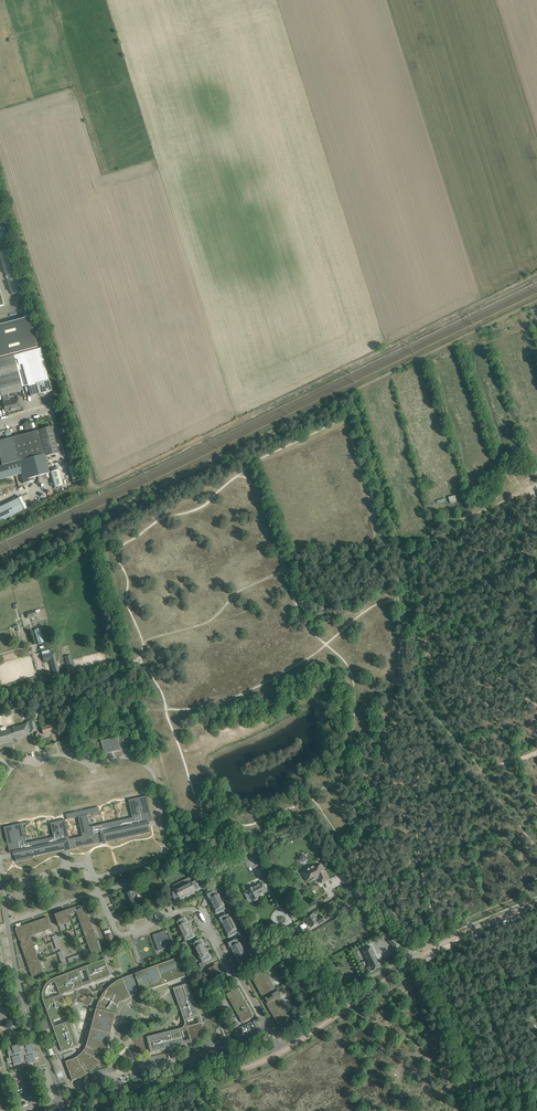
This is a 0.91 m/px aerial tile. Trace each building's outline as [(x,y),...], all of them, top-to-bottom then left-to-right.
[(0,252),(0,257),(11,295),(23,291),(10,249),(0,252)] [(0,325),(0,357),(37,348),(29,317),(0,325)] [(19,354),(13,355),(22,387),(28,386),(29,391),(30,397),(44,393),(44,394),(48,393),(48,392),(52,391),(50,386),(49,380),(40,348),(19,354)] [(0,359),(0,393),(1,396),(2,396),(8,394),(22,390),(22,387),(13,355),(0,359)] [(8,394),(2,396),(4,403),(3,403),(4,407),(5,412),(16,410),(21,408),(18,398),(12,400),(12,401),(10,402),(8,394)] [(51,427),(39,430),(45,456),(58,452),(51,427)] [(38,430),(11,437),(18,461),(44,454),(38,430)] [(0,440),(0,459),(2,465),(18,461),(11,437),(0,440)] [(44,454),(18,461),(21,474),(23,483),(24,483),(34,481),(33,477),(49,473),(44,454)] [(0,466),(0,480),(21,474),(18,461),(2,465),(0,466)] [(77,465),(69,467),(73,483),(81,481),(77,465)] [(58,470),(50,472),(54,488),(62,486),(58,470)] [(52,483),(21,498),(27,509),(55,495),(52,483)] [(24,510),(18,498),(0,507),(0,522),(24,510)] [(40,629),(34,630),(38,643),(44,641),(40,629)] [(72,670),(74,669),(70,650),(64,651),(65,658),(69,657),(72,670)] [(54,653),(42,656),(43,659),(51,657),(54,668),(53,669),(53,672),(59,670),(54,653)] [(11,740),(11,739),(15,738),(15,740),(18,739),(17,738),(30,734),(29,730),(30,730),(31,732),(36,731),(33,720),(28,721),(26,722),(27,724),(12,727),(12,729),(6,730),(1,731),(0,732),(0,743),(11,740)] [(56,723),(41,728),(43,734),(52,731),(53,732),(58,730),(56,723)] [(117,736),(101,741),(104,754),(121,750),(117,736)] [(22,823),(4,827),(5,834),(10,853),(15,852),(15,854),(14,854),(16,862),(31,859),(33,858),(33,857),(42,855),(59,851),(67,849),(67,848),(69,848),(70,850),(79,848),(97,843),(103,842),(103,841),(105,841),(105,842),(122,839),(150,833),(148,825),(147,825),(147,823),(152,822),(146,796),(128,800),(131,811),(134,811),(136,817),(132,818),(133,821),(125,823),(124,819),(107,823),(108,826),(98,829),(97,825),(93,826),(92,826),(90,827),(89,822),(87,815),(78,817),(79,825),(82,835),(82,836),(81,837),(70,839),(69,839),(69,837),(65,820),(64,820),(52,822),(50,823),(51,824),(53,835),(54,837),(52,837),(48,838),(49,842),(33,846),(32,842),(27,843),(26,843),(25,839),(22,825),(22,823)] [(67,814),(66,814),(66,815),(67,819),(70,819),(78,817),(87,815),(99,812),(98,807),(95,808),(67,814)] [(253,869),(259,866),(252,853),(243,857),(248,868),(252,866),(253,869)] [(301,863),(308,860),(305,853),(299,856),(301,863)] [(223,865),(217,868),(221,875),(226,872),(223,865)] [(314,865),(302,872),(306,881),(314,877),(316,880),(319,878),(321,883),(329,879),(321,865),(316,868),(314,865)] [(267,870),(261,873),(266,883),(272,880),(267,870)] [(189,877),(184,880),(191,894),(196,891),(197,892),(200,891),(199,889),(195,881),(192,883),(189,877)] [(184,880),(178,883),(185,896),(191,894),(184,880)] [(176,891),(172,893),(176,900),(178,902),(181,900),(180,899),(185,896),(178,883),(173,886),(176,891)] [(253,887),(244,892),(247,899),(251,897),(253,900),(254,899),(255,901),(258,899),(257,898),(258,897),(257,895),(266,891),(264,886),(263,883),(253,887)] [(137,889),(127,893),(132,905),(138,903),(135,895),(139,894),(137,889)] [(209,895),(206,896),(208,899),(210,899),(212,904),(221,900),(218,894),(216,891),(208,895),(209,895)] [(221,900),(212,904),(215,910),(214,911),(216,914),(218,913),(225,909),(224,906),(221,900)] [(66,910),(55,914),(59,926),(71,922),(68,915),(76,912),(92,955),(101,952),(84,904),(75,907),(75,906),(66,910)] [(221,919),(219,920),(220,923),(222,922),(225,928),(234,923),(231,917),(230,918),(228,914),(220,918),(221,919)] [(313,914),(306,918),(311,927),(324,919),(322,916),(317,919),(313,914)] [(47,917),(15,928),(19,940),(20,940),(21,943),(20,943),(32,976),(44,972),(32,939),(31,936),(52,929),(47,917)] [(185,918),(177,922),(178,926),(181,932),(190,927),(187,922),(188,921),(187,918),(185,919),(185,918)] [(234,923),(225,928),(227,933),(226,934),(228,937),(230,936),(230,937),(238,933),(236,929),(237,929),(234,923)] [(190,927),(181,932),(184,938),(184,937),(186,941),(194,937),(194,936),(196,935),(194,932),(193,933),(190,927)] [(160,932),(153,935),(158,951),(165,949),(164,945),(170,943),(166,930),(162,932),(160,932)] [(300,932),(292,937),(295,942),(303,937),(300,932)] [(112,933),(105,936),(109,946),(113,945),(116,944),(112,933)] [(56,935),(52,937),(57,949),(61,948),(56,935)] [(392,936),(388,941),(390,944),(393,947),(396,949),(400,945),(398,942),(395,939),(392,936)] [(201,940),(193,944),(195,947),(194,947),(197,953),(206,949),(203,943),(205,942),(203,939),(201,940)] [(230,944),(228,945),(229,948),(231,947),(234,953),(243,948),(240,942),(239,943),(237,940),(229,943),(230,944)] [(371,946),(362,951),(367,960),(371,958),(372,959),(376,957),(371,946)] [(243,948),(234,953),(236,959),(235,959),(237,963),(239,961),(239,962),(246,958),(245,955),(246,954),(243,948)] [(206,949),(197,953),(200,959),(201,959),(203,962),(210,958),(212,957),(211,953),(209,954),(206,949)] [(62,951),(58,952),(62,965),(66,964),(62,951)] [(81,954),(68,959),(69,962),(82,958),(81,954)] [(124,977),(122,978),(130,997),(132,996),(186,976),(179,957),(124,977)] [(371,958),(367,960),(370,966),(367,967),(368,970),(369,972),(381,967),(376,957),(372,959),(371,958)] [(106,958),(85,966),(86,969),(90,980),(91,983),(112,975),(106,958)] [(215,965),(205,970),(211,981),(221,977),(219,973),(218,973),(216,970),(217,969),(215,965)] [(78,969),(57,977),(64,994),(85,986),(84,983),(79,972),(78,969)] [(264,970),(251,977),(259,992),(260,991),(261,993),(260,993),(264,1000),(266,999),(268,1003),(266,1003),(270,1010),(271,1009),(271,1011),(279,1026),(292,1019),(280,997),(281,996),(280,994),(278,991),(277,992),(264,970)] [(189,983),(173,988),(180,1008),(181,1011),(184,1021),(188,1020),(197,1017),(200,1016),(189,983)] [(93,1021),(88,1039),(108,1044),(116,1012),(117,1011),(118,1009),(119,1007),(120,1005),(121,1004),(123,1002),(124,1001),(110,985),(109,986),(107,989),(104,992),(102,995),(100,998),(98,1002),(97,1004),(97,1007),(96,1009),(93,1021)] [(237,988),(226,994),(240,1019),(242,1023),(254,1017),(252,1013),(246,1003),(246,1004),(245,1002),(246,1002),(237,988)] [(46,1000),(43,1001),(51,1022),(54,1020),(65,1016),(68,1015),(62,998),(60,995),(46,1000)] [(218,999),(209,1002),(211,1008),(220,1005),(218,999)] [(46,1020),(39,1023),(42,1031),(49,1029),(47,1023),(46,1020)] [(56,1026),(53,1027),(62,1052),(79,1046),(70,1021),(67,1022),(56,1026)] [(189,1026),(186,1027),(187,1029),(187,1030),(190,1039),(191,1043),(192,1042),(194,1041),(195,1041),(196,1040),(197,1039),(198,1038),(199,1037),(200,1036),(201,1035),(202,1033),(202,1032),(202,1030),(203,1029),(203,1028),(203,1026),(203,1025),(203,1023),(202,1022),(199,1023),(190,1026),(189,1026)] [(167,1031),(147,1037),(151,1053),(185,1044),(184,1041),(182,1031),(181,1028),(170,1031),(167,1031)] [(9,1058),(6,1058),(8,1063),(9,1062),(12,1062),(13,1061),(14,1065),(22,1063),(23,1067),(28,1066),(28,1064),(35,1062),(34,1058),(39,1057),(38,1050),(35,1051),(33,1043),(22,1046),(23,1047),(21,1048),(20,1044),(11,1046),(12,1050),(7,1051),(9,1058)] [(74,1066),(68,1068),(72,1081),(77,1079),(79,1078),(80,1078),(82,1077),(86,1075),(90,1073),(94,1070),(97,1067),(99,1064),(102,1060),(104,1056),(105,1054),(86,1046),(85,1048),(84,1050),(82,1052),(81,1053),(79,1055),(77,1056),(75,1057),(73,1058),(71,1059),(71,1060),(72,1059),(74,1066)] [(10,1106),(8,1096),(4,1097),(1,1086),(0,1082),(0,1108),(10,1106)]
